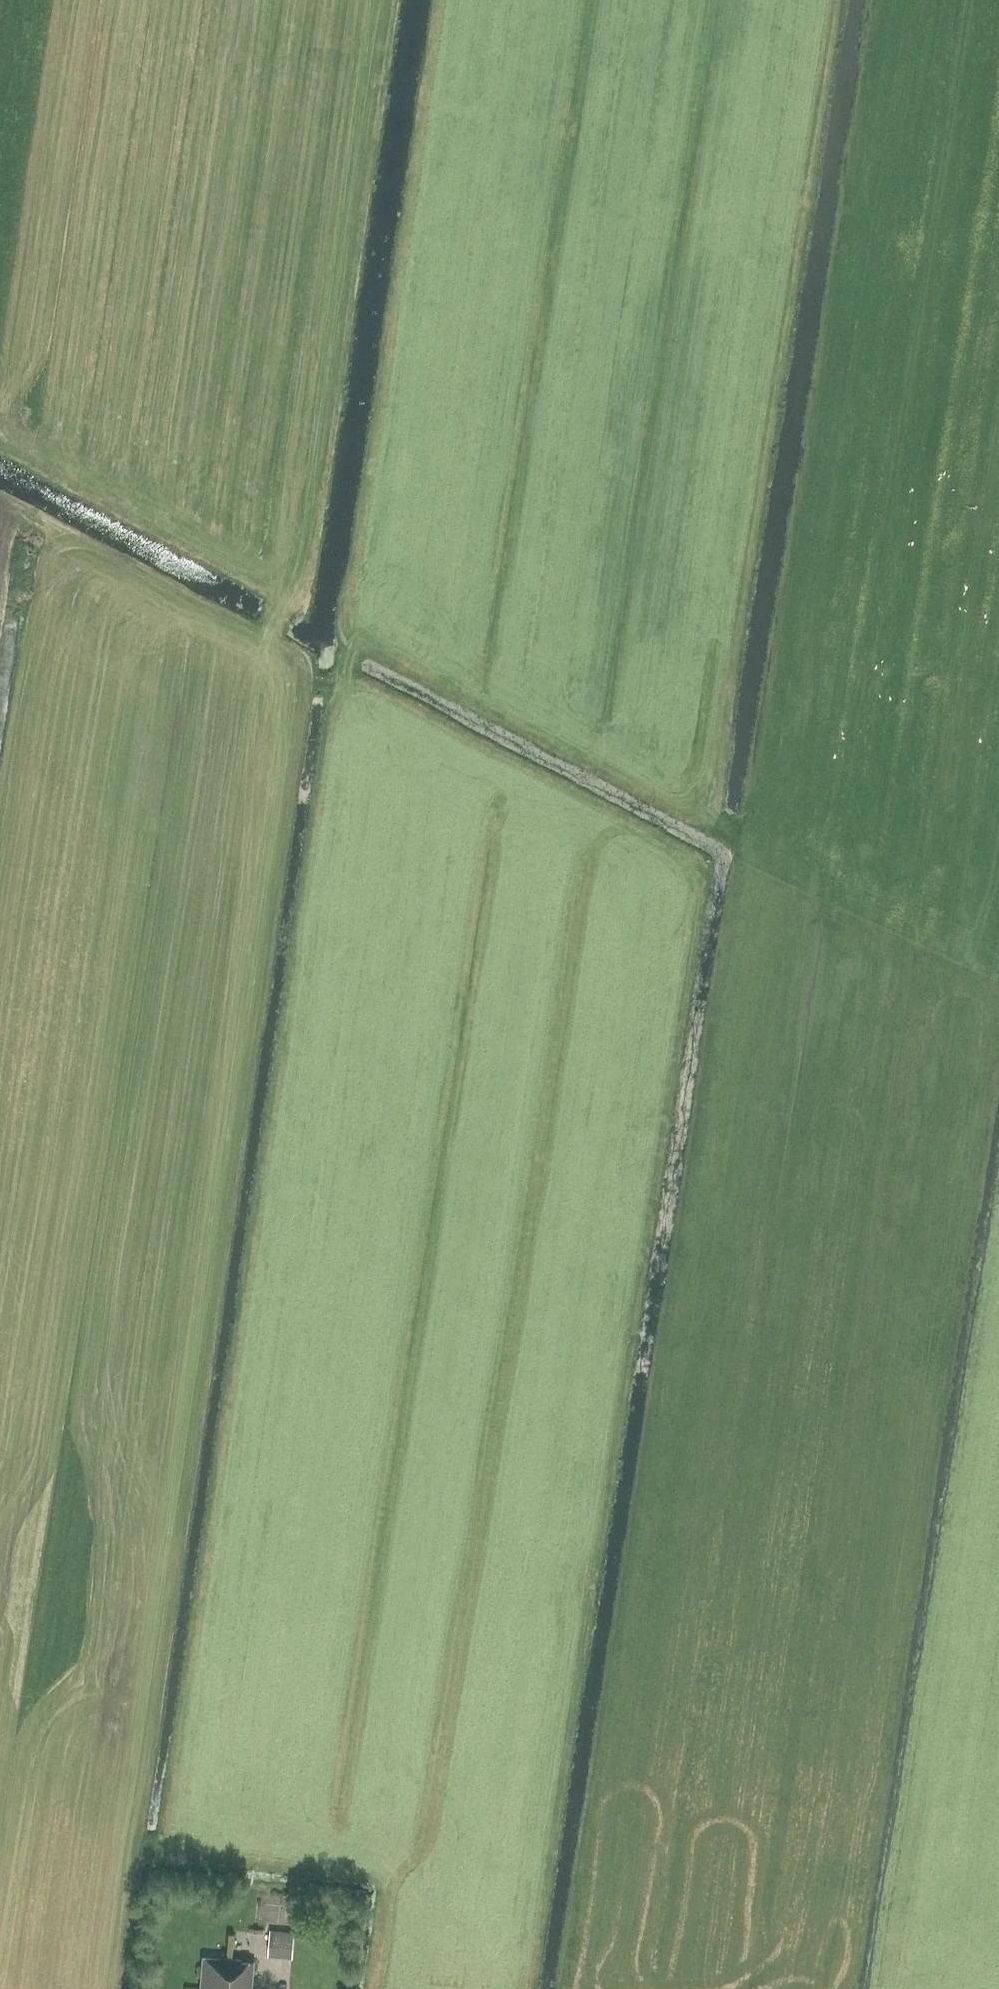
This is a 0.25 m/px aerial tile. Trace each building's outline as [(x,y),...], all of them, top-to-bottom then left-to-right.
[(294,1958),(295,1931),(271,1929),(269,1956),(294,1958)] [(255,1962),(242,1961),(242,1959),(203,1956),(201,1988),(253,1988),(255,1962)]
